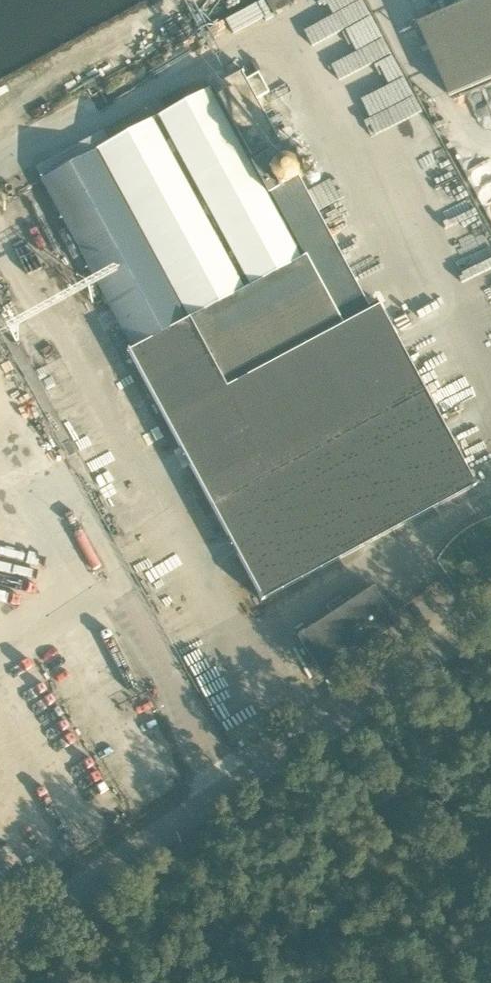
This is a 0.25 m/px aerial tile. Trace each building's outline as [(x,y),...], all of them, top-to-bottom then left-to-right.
[(418,24),(450,96),(490,78),(490,0),(473,0),(418,24)] [(424,129),(427,127),(395,55),(364,68),(378,99),(398,91),(404,104),(411,101),(424,129)] [(36,179),(259,595),(472,480),(318,193),(327,188),(258,60),(242,69),(237,59),(158,101),(164,111),(36,179)] [(373,589),(357,600),(301,636),(311,653),(322,669),(349,651),(350,654),(355,651),(353,649),(395,621),(373,589)]
